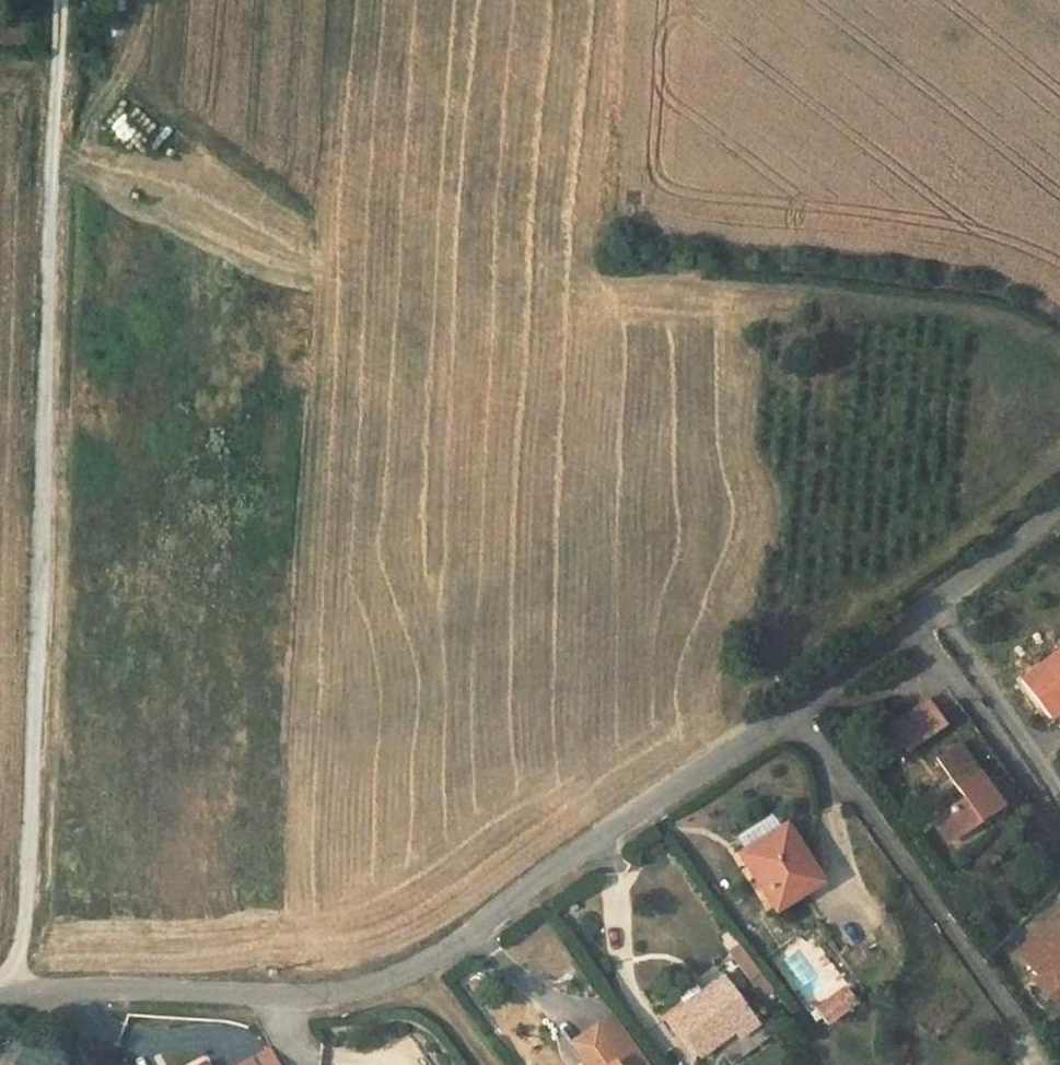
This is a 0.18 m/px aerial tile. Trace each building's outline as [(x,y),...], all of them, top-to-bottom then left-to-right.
[(1021,680),(1050,717),(1059,709),(1059,650),(1021,680)] [(779,680),(762,691),(767,700),(785,689),(779,680)] [(928,700),(890,726),(907,750),(944,724),(928,700)] [(948,842),(1001,804),(958,742),(936,757),(964,796),(932,819),(948,842)] [(786,824),(740,853),(754,874),(758,871),(781,907),(822,880),(786,824)] [(1039,976),(1033,982),(1059,1009),(1059,912),(1017,954),(1039,976)] [(731,950),(740,963),(749,956),(741,944),(731,950)] [(749,956),(740,963),(751,978),(752,977),(760,971),(749,956)] [(760,971),(752,977),(753,979),(761,984),(767,993),(773,988),(760,971)] [(724,977),(671,1016),(699,1055),(734,1029),(752,1016),(724,977)] [(834,995),(845,1009),(856,1001),(845,987),(834,995)] [(816,1009),(827,1023),(845,1009),(834,995),(816,1009)] [(614,1014),(596,1027),(619,1060),(623,1064),(651,1064),(614,1014)] [(752,1016),(734,1029),(739,1036),(757,1022),(752,1016)] [(614,1064),(619,1060),(596,1027),(573,1043),(588,1064),(591,1064),(594,1063),(595,1064),(615,1064),(614,1064)] [(256,1064),(277,1064),(269,1051),(253,1059),(256,1064)]
